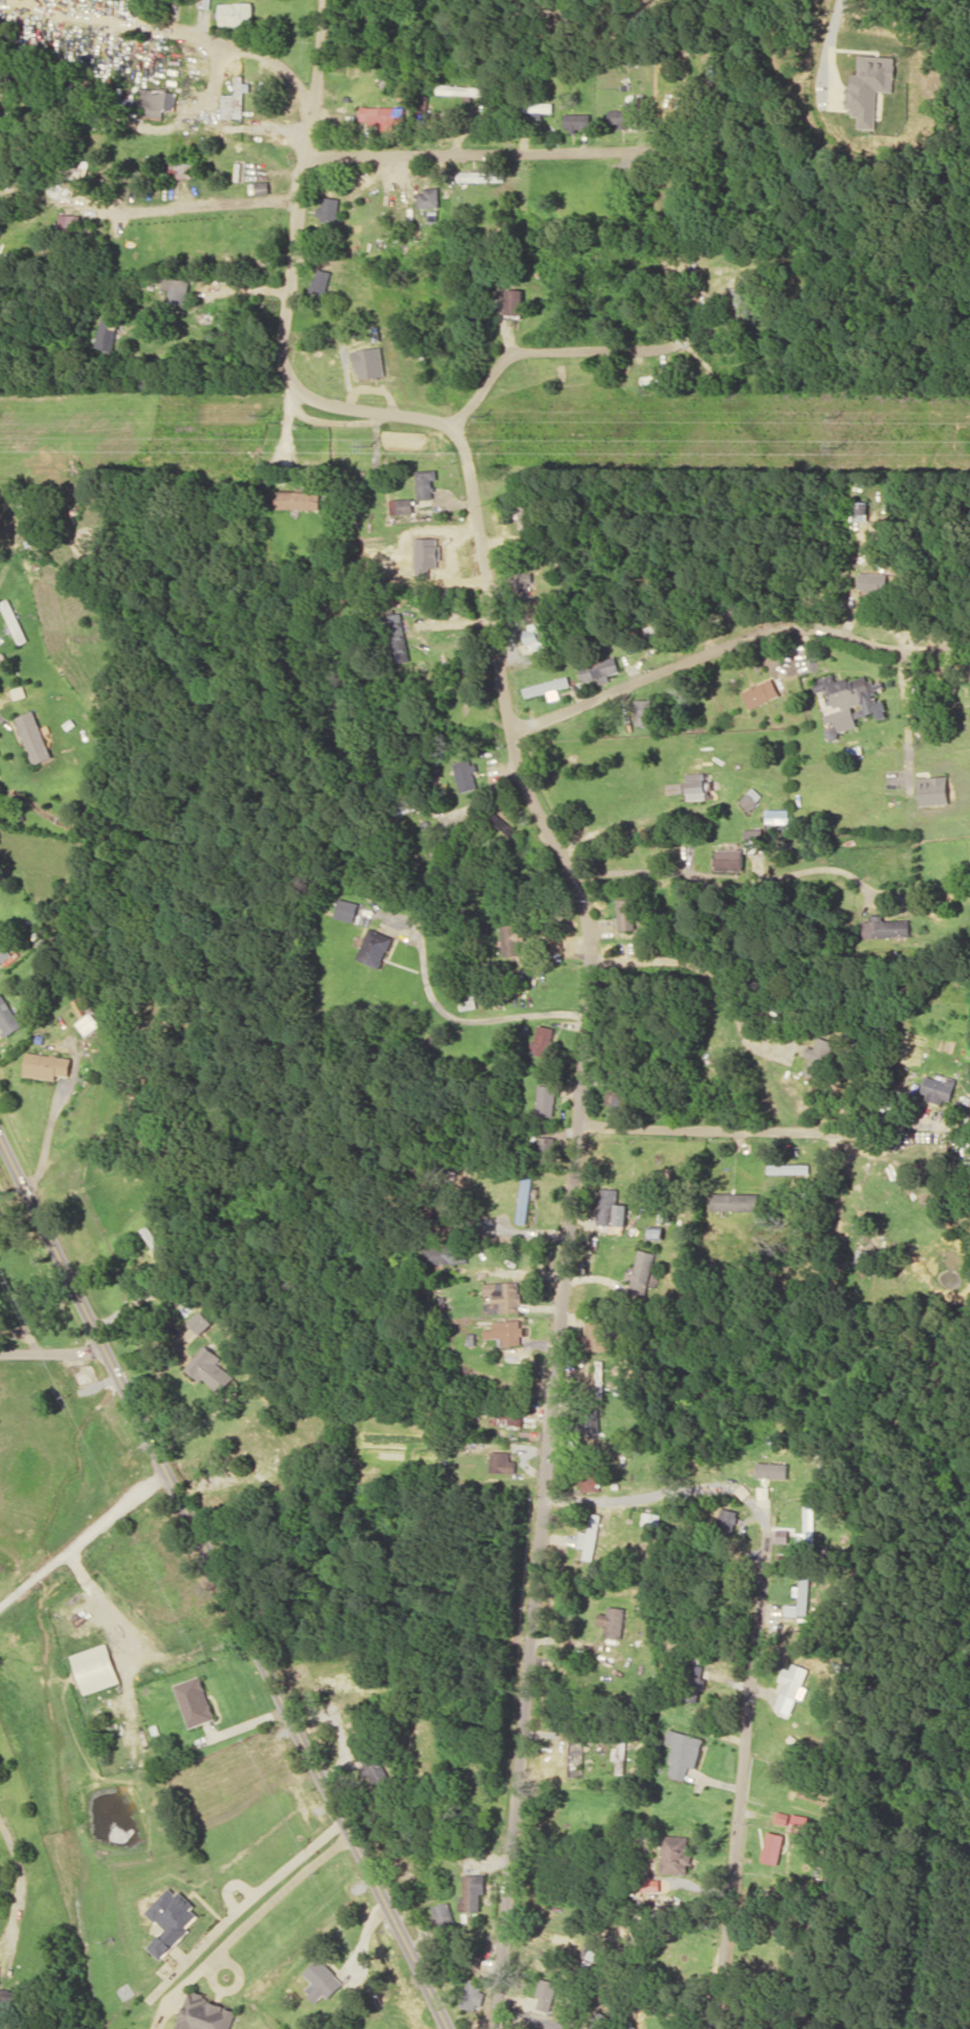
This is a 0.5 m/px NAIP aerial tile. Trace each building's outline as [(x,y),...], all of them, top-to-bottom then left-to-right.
[(253,2),(220,2),(221,25),(253,24),(253,2)] [(896,56),(859,54),(858,73),(852,73),(851,85),(846,85),(845,112),(859,112),(858,128),(877,128),(878,90),(895,91),(896,56)] [(243,118),(244,90),(250,91),(250,82),(243,82),(243,75),(235,75),(235,94),(223,93),(223,117),(243,118)] [(177,92),(140,86),(137,106),(144,107),(142,117),(162,120),(164,109),(174,111),(177,92)] [(608,109),(608,123),(619,123),(619,125),(639,124),(638,99),(625,99),(625,109),(608,109)] [(361,122),(380,122),(380,130),(394,130),(394,122),(405,123),(405,106),(361,105),(361,122)] [(589,113),(563,113),(563,130),(590,129),(589,113)] [(170,176),(192,176),(193,158),(171,157),(170,176)] [(483,171),(482,180),(496,181),(497,172),(483,171)] [(439,188),(418,189),(419,207),(440,206),(439,188)] [(322,207),(318,207),(317,220),(338,221),(339,197),(323,196),(322,207)] [(81,214),(61,215),(61,227),(81,226),(81,214)] [(163,300),(186,304),(190,280),(166,276),(163,300)] [(523,289),(506,289),(506,314),(523,314),(523,289)] [(120,318),(103,314),(96,346),(114,350),(120,318)] [(354,349),(357,378),(385,375),(382,346),(354,349)] [(432,497),(432,479),(437,479),(436,469),(416,470),(417,498),(432,497)] [(320,509),(320,491),(276,490),(276,508),(320,509)] [(413,512),(413,497),(389,498),(389,513),(413,512)] [(852,520),(868,520),(868,503),(853,502),(852,520)] [(859,590),(887,591),(887,573),(859,572),(859,590)] [(0,602),(20,644),(28,640),(9,598),(0,602)] [(396,663),(409,660),(401,612),(388,614),(396,663)] [(528,650),(545,648),(542,622),(525,623),(528,650)] [(664,635),(663,623),(644,625),(644,628),(640,629),(641,637),(664,635)] [(598,683),(610,680),(608,674),(619,671),(615,655),(579,665),(583,681),(597,678),(598,683)] [(570,685),(567,675),(522,687),(524,697),(570,685)] [(868,684),(868,677),(849,678),(849,677),(835,678),(835,676),(814,677),(815,691),(826,690),(828,708),(855,706),(856,715),(877,713),(878,718),(887,718),(885,700),(876,700),(875,683),(868,684)] [(750,709),(780,695),(772,677),(742,691),(750,709)] [(548,699),(558,697),(557,689),(547,691),(548,699)] [(651,698),(634,699),(635,725),(652,724),(651,698)] [(54,756),(34,709),(15,717),(35,764),(54,756)] [(452,763),(461,792),(479,786),(470,758),(452,763)] [(686,773),(687,799),(711,798),(711,780),(705,780),(705,772),(686,773)] [(949,803),(948,775),(918,776),(919,804),(949,803)] [(750,810),(763,796),(753,786),(739,801),(750,810)] [(766,822),(789,822),(789,809),(766,808),(766,822)] [(762,829),(745,829),(746,852),(762,852),(762,829)] [(716,849),(717,870),(745,869),(744,848),(716,849)] [(358,901),(338,898),(335,917),(355,921),(358,901)] [(634,898),(618,899),(619,929),(635,929),(634,898)] [(909,919),(883,919),(883,916),(863,917),(864,937),(910,936),(909,919)] [(524,928),(518,929),(518,924),(501,924),(503,955),(520,954),(520,941),(525,940),(524,928)] [(380,968),(393,937),(370,927),(357,958),(380,968)] [(0,936),(0,937),(0,956),(10,948),(0,936)] [(6,1035),(22,1027),(6,994),(0,997),(0,1024),(6,1035)] [(84,1034),(100,1025),(83,995),(72,1001),(82,1019),(77,1022),(84,1034)] [(532,1053),(548,1056),(553,1027),(536,1024),(532,1053)] [(833,1040),(817,1037),(815,1047),(806,1045),(804,1055),(809,1057),(805,1076),(824,1080),(833,1040)] [(24,1076),(56,1079),(56,1074),(70,1075),(72,1056),(26,1051),(24,1076)] [(951,1102),(955,1080),(925,1074),(921,1096),(951,1102)] [(536,1115),(554,1116),(555,1085),(537,1085),(536,1115)] [(606,1105),(623,1104),(623,1091),(606,1092),(606,1105)] [(554,1136),(537,1136),(537,1160),(554,1160),(554,1136)] [(810,1171),(809,1164),(773,1164),(773,1172),(810,1171)] [(530,1177),(520,1176),(518,1222),(528,1223),(530,1177)] [(617,1188),(599,1187),(597,1224),(609,1224),(609,1232),(626,1233),(627,1205),(617,1205),(617,1188)] [(712,1209),(758,1210),(759,1193),(712,1192),(712,1209)] [(468,1262),(467,1245),(422,1246),(423,1263),(468,1262)] [(657,1252),(639,1248),(630,1292),(648,1296),(657,1252)] [(483,1282),(484,1295),(492,1295),(493,1302),(486,1303),(486,1313),(521,1312),(520,1281),(483,1282)] [(212,1323),(202,1310),(189,1321),(200,1334),(212,1323)] [(522,1344),(522,1327),(520,1327),(520,1319),(492,1321),(493,1328),(484,1329),(484,1338),(501,1337),(502,1344),(522,1344)] [(221,1356),(203,1344),(185,1368),(221,1393),(233,1375),(217,1363),(221,1356)] [(494,1405),(493,1424),(522,1425),(523,1406),(494,1405)] [(512,1451),(491,1451),(490,1472),(512,1473),(512,1451)] [(756,1477),(788,1478),(788,1463),(757,1462),(756,1477)] [(812,1554),(813,1506),(805,1505),(804,1532),(800,1532),(799,1554),(812,1554)] [(719,1528),(732,1529),(733,1508),(720,1508),(719,1528)] [(594,1560),(600,1513),(591,1512),(588,1532),(580,1531),(577,1547),(584,1548),(583,1558),(594,1560)] [(660,1513),(643,1512),(642,1525),(660,1525),(660,1513)] [(785,1614),(808,1615),(810,1573),(801,1572),(800,1586),(797,1586),(797,1605),(789,1605),(789,1609),(786,1609),(785,1614)] [(597,1623),(606,1623),(606,1636),(623,1636),(624,1606),(608,1606),(608,1613),(598,1613),(597,1623)] [(72,1654),(85,1694),(120,1682),(106,1642),(72,1654)] [(779,1680),(785,1683),(782,1692),(803,1700),(808,1687),(802,1685),(809,1666),(794,1660),(791,1669),(784,1666),(779,1680)] [(705,1665),(688,1662),(682,1698),(701,1701),(704,1678),(703,1677),(705,1665)] [(175,1683),(188,1727),(215,1719),(201,1675),(175,1683)] [(704,1738),(669,1728),(665,1743),(673,1745),(669,1761),(671,1762),(668,1775),(685,1780),(689,1766),(696,1768),(704,1738)] [(396,1791),(383,1758),(366,1765),(380,1798),(396,1791)] [(810,1816),(793,1812),(789,1830),(806,1833),(810,1816)] [(761,1860),(778,1864),(785,1835),(768,1830),(761,1860)] [(662,1871),(689,1872),(690,1836),(664,1835),(662,1871)] [(462,1873),(462,1910),(480,1911),(480,1893),(484,1893),(485,1874),(462,1873)] [(147,1911),(165,1929),(148,1946),(160,1958),(202,1915),(171,1885),(147,1911)] [(432,1905),(435,1927),(453,1924),(449,1902),(432,1905)] [(303,1972),(312,1982),(305,1989),(317,2001),(324,1994),(328,1998),(344,1983),(320,1957),(303,1972)] [(483,1982),(469,1977),(459,2005),(477,2011),(484,1992),(480,1991),(483,1982)] [(551,2011),(556,1981),(540,1978),(535,2008),(551,2011)] [(0,1989),(0,2021),(16,2022),(17,1989),(0,1989)] [(238,2008),(189,1991),(177,2028),(231,2028),(238,2008)] [(596,2010),(589,2028),(600,2028),(606,2013),(596,2010)]
